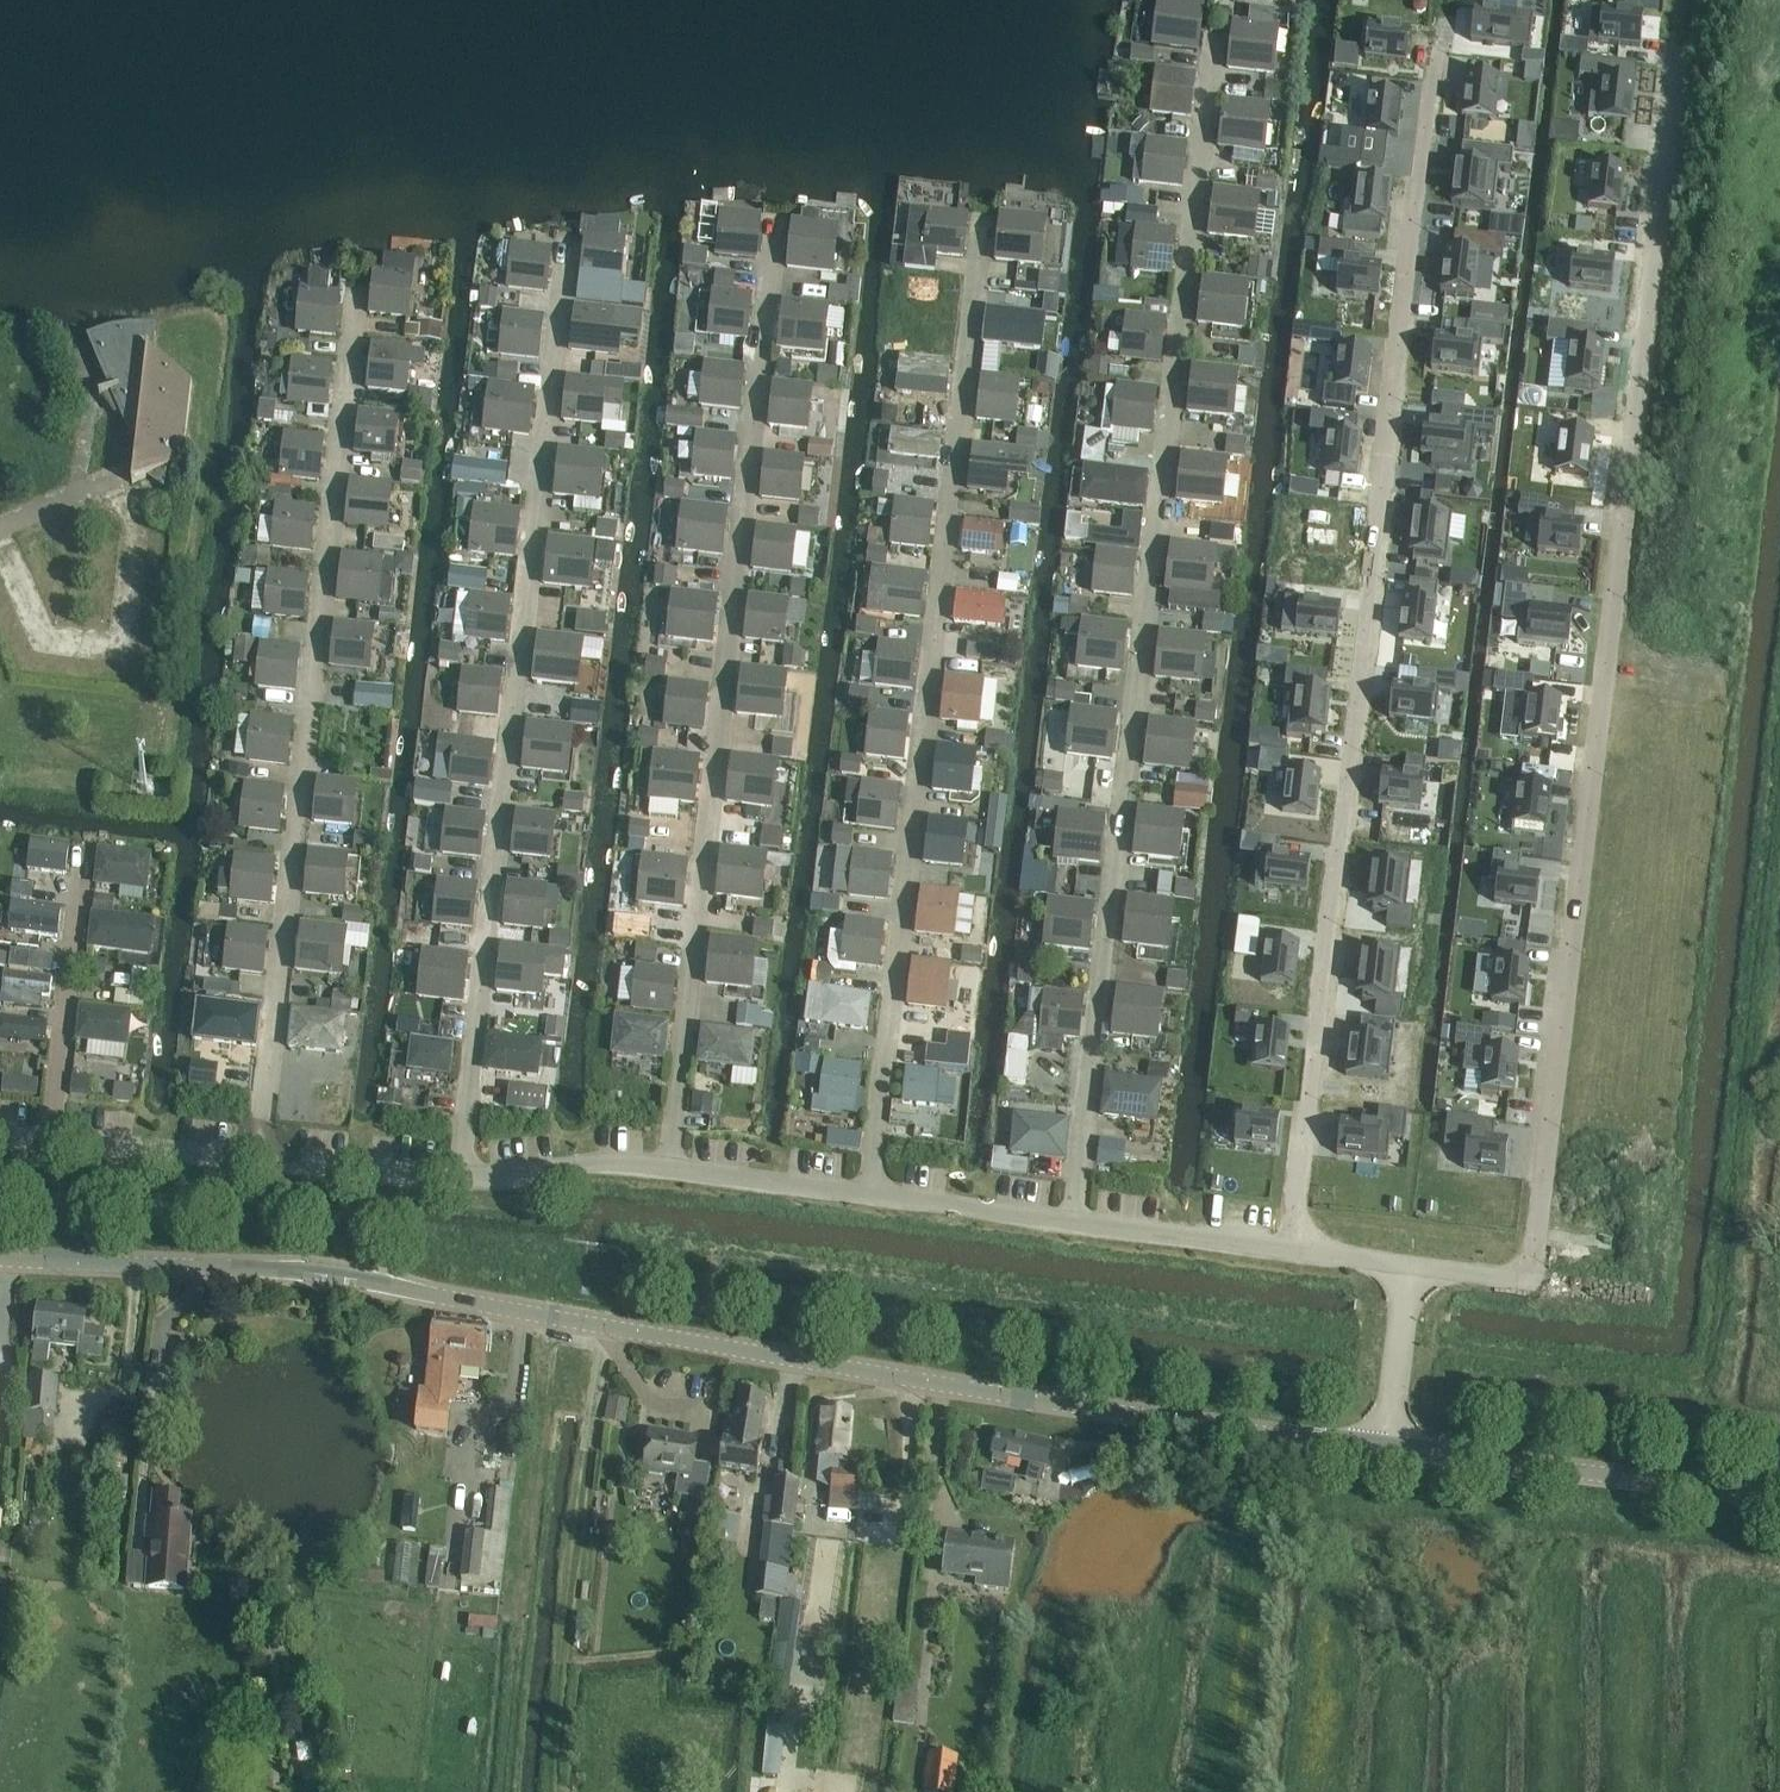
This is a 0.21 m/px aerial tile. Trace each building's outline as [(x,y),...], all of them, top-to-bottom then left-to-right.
[(1143,5),(1158,7),(1153,45),(1197,51),(1203,5),(1164,0),(1143,0),(1143,5)] [(1414,8),(1417,11),(1422,12),(1426,9),(1426,4),(1423,0),(1418,0),(1414,3),(1414,8)] [(1471,40),(1529,48),(1533,14),(1516,12),(1517,0),(1483,0),(1482,8),(1475,7),(1471,40)] [(1216,12),(1216,19),(1220,24),(1226,24),(1231,20),(1231,14),(1227,9),(1221,8),(1216,12)] [(1592,8),(1589,41),(1640,46),(1644,13),(1592,8)] [(1233,23),(1228,68),(1271,73),(1276,28),(1275,28),(1277,12),(1251,10),(1249,25),(1233,23)] [(1369,24),(1365,57),(1406,62),(1410,29),(1369,24)] [(1561,38),(1559,55),(1580,57),(1582,40),(1561,38)] [(1337,45),(1335,64),(1356,65),(1358,46),(1337,45)] [(1133,48),(1131,62),(1154,65),(1155,50),(1133,48)] [(1523,51),(1522,63),(1544,66),(1545,54),(1523,51)] [(1581,57),(1579,75),(1593,77),(1588,117),(1631,122),(1636,80),(1631,80),(1633,62),(1581,57)] [(1529,65),(1527,79),(1542,81),(1544,67),(1529,65)] [(1157,70),(1152,112),(1189,117),(1194,75),(1157,70)] [(1467,73),(1462,115),(1495,119),(1500,77),(1467,73)] [(1269,86),(1267,100),(1283,102),(1285,87),(1269,86)] [(1324,128),(1320,163),(1328,164),(1328,165),(1354,168),(1361,164),(1383,167),(1387,135),(1397,136),(1403,95),(1369,91),(1364,132),(1324,128)] [(1224,101),(1218,146),(1234,148),(1232,162),(1261,166),(1262,152),(1268,106),(1224,101)] [(1142,117),(1132,126),(1139,133),(1149,124),(1142,117)] [(1555,138),(1581,140),(1582,123),(1557,121),(1555,138)] [(1134,139),(1131,160),(1136,161),(1134,181),(1143,182),(1180,187),(1185,145),(1148,140),(1134,139)] [(1517,142),(1516,151),(1533,153),(1534,144),(1517,142)] [(1456,161),(1451,202),(1494,207),(1499,167),(1511,169),(1514,151),(1463,145),(1461,161),(1456,161)] [(1593,164),(1588,206),(1621,210),(1621,205),(1626,206),(1628,192),(1623,191),(1626,168),(1593,164)] [(1260,172),(1258,188),(1275,190),(1276,174),(1260,172)] [(1345,215),(1342,234),(1380,239),(1382,222),(1387,223),(1392,181),(1354,177),(1349,216),(1345,215)] [(1111,188),(1109,204),(1128,206),(1142,208),(1144,191),(1111,188)] [(1214,190),(1209,235),(1253,240),(1258,195),(1214,190)] [(1268,193),(1267,207),(1280,208),(1281,195),(1268,193)] [(1128,206),(1126,222),(1157,225),(1159,210),(1142,208),(1128,206)] [(792,222),(788,266),(831,271),(835,226),(820,225),(821,213),(819,213),(816,210),(808,209),(805,211),(802,211),(801,223),(792,222)] [(931,211),(926,253),(934,253),(962,256),(967,215),(939,212),(931,211)] [(722,212),(718,255),(755,259),(760,216),(722,212)] [(1000,215),(995,260),(1039,265),(1044,219),(1000,215)] [(1515,218),(1513,238),(1523,240),(1525,219),(1515,218)] [(587,232),(582,275),(619,279),(624,237),(619,236),(620,224),(618,222),(599,219),(597,221),(595,233),(587,232)] [(1578,220),(1576,235),(1591,237),(1593,222),(1578,220)] [(1123,227),(1118,267),(1132,269),(1170,274),(1174,232),(1137,228),(1137,229),(1123,227)] [(1446,248),(1440,294),(1473,298),(1479,252),(1503,255),(1505,239),(1455,232),(1453,249),(1446,248)] [(1320,240),(1318,259),(1340,262),(1336,293),(1378,298),(1382,264),(1375,264),(1349,261),(1351,244),(1320,240)] [(1306,242),(1305,251),(1318,253),(1319,243),(1306,242)] [(500,254),(499,259),(499,263),(501,268),(504,272),(511,273),(509,288),(545,292),(550,251),(514,247),(507,246),(503,250),(500,254)] [(684,247),(682,266),(706,268),(708,249),(684,247)] [(1573,253),(1569,286),(1611,291),(1615,258),(1573,253)] [(1249,258),(1247,278),(1267,281),(1269,260),(1249,258)] [(375,272),(370,313),(394,316),(407,317),(411,276),(399,275),(375,272)] [(715,272),(714,288),(733,290),(735,274),(715,272)] [(303,290),(299,332),(311,333),(335,335),(339,294),(328,293),(329,275),(308,273),(306,291),(303,290)] [(1040,276),(1038,295),(1040,295),(1044,295),(1058,297),(1059,280),(1060,278),(1040,276)] [(830,286),(828,303),(848,305),(848,304),(857,305),(860,279),(848,277),(847,288),(830,286)] [(1203,278),(1198,323),(1242,328),(1247,283),(1203,278)] [(1016,283),(1015,291),(1037,293),(1038,285),(1016,283)] [(632,287),(630,306),(644,308),(646,289),(632,287)] [(1096,288),(1094,305),(1120,308),(1122,291),(1103,289),(1096,288)] [(481,292),(479,307),(496,309),(496,304),(497,294),(481,292)] [(713,293),(709,335),(746,339),(751,297),(713,293)] [(1044,295),(1042,314),(1056,316),(1058,297),(1044,295)] [(1146,300),(1144,311),(1168,314),(1169,303),(1146,300)] [(783,303),(778,348),(822,353),(827,307),(783,303)] [(577,308),(572,349),(608,354),(614,313),(577,308)] [(989,308),(985,344),(1008,347),(1038,350),(1042,314),(1012,311),(989,308)] [(1493,308),(1491,325),(1508,327),(1510,310),(1493,308)] [(505,314),(500,355),(537,360),(542,318),(505,314)] [(1112,336),(1109,353),(1122,355),(1122,358),(1159,363),(1164,321),(1127,316),(1125,337),(1112,336)] [(1436,335),(1431,368),(1479,374),(1482,343),(1503,346),(1505,328),(1454,322),(1452,337),(1436,335)] [(1549,322),(1547,342),(1570,345),(1565,392),(1593,395),(1594,386),(1599,387),(1604,345),(1595,344),(1597,327),(1549,322)] [(1325,327),(1323,342),(1339,344),(1341,329),(1325,327)] [(417,329),(415,341),(439,344),(440,332),(417,329)] [(270,330),(268,349),(284,350),(297,352),(306,353),(308,341),(298,340),(298,339),(285,337),(286,331),(270,330)] [(104,337),(87,344),(88,345),(93,342),(114,391),(99,397),(100,398),(108,395),(116,412),(115,413),(115,414),(123,411),(137,443),(132,484),(183,462),(192,382),(149,351),(151,334),(156,334),(156,333),(138,332),(121,333),(104,337)] [(373,346),(368,388),(392,391),(406,392),(410,350),(397,348),(373,346)] [(1325,385),(1322,406),(1354,410),(1356,390),(1367,391),(1372,350),(1339,346),(1334,386),(1325,385)] [(1240,349),(1238,365),(1253,367),(1255,350),(1240,349)] [(1060,377),(1063,356),(1045,354),(1043,376),(1060,377)] [(899,378),(897,390),(916,392),(918,380),(947,383),(949,363),(901,358),(899,378)] [(1094,360),(1091,377),(1107,379),(1123,381),(1125,369),(1108,367),(1109,362),(1094,360)] [(282,377),(280,398),(291,399),(290,402),(303,404),(327,406),(331,365),(307,363),(295,361),(293,378),(282,377)] [(500,364),(499,379),(516,381),(517,366),(500,364)] [(706,364),(701,406),(738,411),(743,369),(706,364)] [(606,366),(605,379),(619,381),(620,368),(606,366)] [(1193,367),(1188,412),(1232,417),(1237,372),(1193,367)] [(820,368),(819,383),(836,385),(837,370),(820,368)] [(982,377),(977,419),(1014,424),(1019,381),(982,377)] [(568,378),(563,420),(601,424),(620,426),(621,410),(620,410),(623,384),(605,382),(568,378)] [(1035,381),(1033,395),(1047,397),(1049,383),(1035,381)] [(774,384),(769,426),(807,430),(811,388),(774,384)] [(490,385),(485,431),(529,436),(534,391),(490,385)] [(1118,386),(1113,428),(1151,433),(1156,391),(1118,386)] [(1112,435),(1118,390),(1107,388),(1101,433),(1112,435)] [(408,395),(406,412),(430,414),(432,398),(408,395)] [(262,402),(260,421),(275,423),(276,409),(277,404),(262,402)] [(1425,422),(1421,455),(1432,457),(1431,466),(1471,471),(1475,431),(1495,433),(1497,414),(1442,408),(1440,424),(1425,422)] [(361,411),(356,454),(375,456),(380,456),(393,458),(398,415),(384,414),(361,411)] [(883,411),(881,421),(896,423),(897,413),(883,411)] [(1311,412),(1309,430),(1328,433),(1323,472),(1356,476),(1361,435),(1357,434),(1359,418),(1311,412)] [(686,413),(684,429),(702,432),(704,415),(686,413)] [(1560,429),(1555,471),(1589,475),(1594,433),(1560,429)] [(1020,431),(1018,447),(1035,449),(1036,433),(1020,431)] [(892,433),(890,452),(938,458),(940,438),(892,433)] [(609,434),(607,448),(623,450),(625,435),(609,434)] [(286,435),(282,476),(293,477),(294,477),(318,480),(323,439),(299,436),(286,435)] [(698,435),(693,477),(730,481),(735,439),(698,435)] [(1228,438),(1227,454),(1244,455),(1245,440),(1228,438)] [(811,440),(810,456),(826,457),(828,442),(811,440)] [(1084,440),(1081,464),(1104,466),(1107,443),(1084,440)] [(1109,441),(1108,453),(1124,454),(1125,443),(1109,441)] [(973,447),(968,490),(1006,494),(1008,480),(1029,482),(1032,454),(1011,452),(973,447)] [(559,450),(555,496),(573,498),(572,510),(600,513),(601,501),(598,501),(603,455),(559,450)] [(766,455),(761,497),(799,501),(803,459),(766,455)] [(1182,455),(1177,500),(1221,505),(1226,460),(1182,455)] [(375,456),(374,465),(393,467),(393,458),(380,456),(375,456)] [(455,459),(453,483),(458,484),(476,486),(479,462),(455,459)] [(1086,467),(1082,499),(1142,506),(1146,474),(1086,467)] [(403,469),(401,483),(418,485),(419,471),(403,469)] [(875,471),(872,494),(884,496),(887,472),(875,471)] [(267,492),(267,495),(291,497),(293,477),(282,476),(269,475),(268,482),(268,483),(268,487),(267,492)] [(1436,479),(1435,495),(1450,497),(1452,481),(1436,479)] [(1463,489),(1467,497),(1477,498),(1483,491),(1478,481),(1468,480),(1463,489)] [(254,481),(253,491),(267,492),(268,487),(268,483),(268,482),(254,481)] [(353,482),(348,524),(372,526),(385,528),(390,486),(377,485),(353,482)] [(667,482),(665,498),(682,500),(683,484),(667,482)] [(476,486),(458,484),(456,495),(484,498),(485,487),(476,486)] [(1414,510),(1409,551),(1414,552),(1413,561),(1446,565),(1452,514),(1432,512),(1434,495),(1421,494),(1419,510),(1414,510)] [(1520,497),(1518,514),(1541,517),(1537,550),(1579,555),(1583,522),(1545,517),(1548,501),(1520,497)] [(895,502),(890,544),(928,549),(933,506),(895,502)] [(683,505),(678,551),(722,556),(727,511),(683,505)] [(1012,505),(1010,520),(1027,523),(1029,507),(1012,505)] [(278,506),(273,547),(286,548),(310,551),(314,510),(291,507),(278,506)] [(476,507),(471,553),(514,558),(520,512),(476,507)] [(802,510),(800,526),(817,527),(818,512),(802,510)] [(1068,514),(1065,540),(1088,543),(1089,528),(1081,527),(1082,516),(1068,514)] [(1309,517),(1305,550),(1347,555),(1351,522),(1309,517)] [(599,522),(598,537),(614,539),(616,524),(599,522)] [(965,522),(962,550),(999,555),(1002,526),(965,522)] [(758,527),(753,569),(790,574),(791,569),(805,571),(809,538),(795,536),(796,532),(758,527)] [(1089,528),(1088,543),(1120,547),(1121,532),(1089,528)] [(1219,528),(1217,543),(1234,545),(1235,529),(1219,528)] [(549,539),(544,584),(588,589),(593,544),(549,539)] [(388,545),(387,553),(396,554),(402,555),(403,541),(394,540),(388,545)] [(597,542),(595,561),(614,563),(616,544),(597,542)] [(1171,544),(1166,589),(1170,590),(1168,608),(1220,615),(1222,596),(1209,595),(1213,567),(1215,549),(1171,544)] [(870,548),(867,564),(884,566),(886,551),(870,548)] [(1215,549),(1213,567),(1232,569),(1235,552),(1215,549)] [(1098,551),(1093,593),(1131,597),(1135,555),(1098,551)] [(396,554),(394,572),(412,574),(414,556),(402,555),(396,554)] [(246,555),(245,565),(260,567),(261,557),(246,555)] [(345,556),(341,599),(364,601),(378,602),(390,603),(394,562),(382,561),(382,560),(368,559),(345,556)] [(657,569),(656,586),(671,587),(673,570),(657,569)] [(887,571),(882,614),(920,618),(925,576),(887,571)] [(449,572),(447,589),(466,591),(468,575),(449,572)] [(1466,573),(1464,587),(1478,589),(1480,575),(1466,573)] [(271,574),(266,615),(279,616),(302,619),(307,577),(283,575),(271,574)] [(1003,577),(1001,592),(1017,594),(1019,579),(1003,577)] [(794,581),(792,597),(809,599),(811,583),(794,581)] [(1403,597),(1398,638),(1431,642),(1438,584),(1410,581),(1408,597),(1403,597)] [(1505,585),(1501,621),(1519,623),(1516,643),(1564,648),(1565,643),(1568,644),(1572,610),(1544,607),(1546,590),(1505,585)] [(1495,587),(1493,606),(1503,607),(1505,588),(1495,587)] [(957,593),(953,621),(1000,627),(1003,598),(957,593)] [(673,594),(668,639),(712,644),(717,598),(673,594)] [(458,595),(454,627),(468,629),(467,638),(505,643),(509,601),(472,596),(458,595)] [(750,598),(745,639),(782,643),(786,602),(750,598)] [(1285,598),(1281,631),(1337,638),(1341,604),(1285,598)] [(1072,599),(1070,614),(1087,616),(1089,601),(1072,599)] [(382,611),(381,623),(395,624),(396,612),(382,611)] [(577,612),(575,631),(604,635),(606,616),(577,612)] [(1206,616),(1204,631),(1221,633),(1223,618),(1206,616)] [(256,618),(254,639),(269,641),(271,619),(256,618)] [(858,619),(857,634),(874,636),(875,621),(858,619)] [(1083,621),(1078,666),(1122,672),(1127,627),(1083,621)] [(336,624),(331,666),(369,670),(373,628),(336,624)] [(1160,633),(1155,678),(1199,683),(1204,638),(1160,633)] [(538,635),(533,681),(577,686),(582,641),(538,635)] [(236,639),(234,663),(255,665),(258,641),(236,639)] [(879,643),(874,686),(912,690),(917,647),(879,643)] [(1001,647),(968,643),(966,658),(999,662),(1001,647)] [(262,645),(258,687),(270,688),(294,690),(299,649),(275,647),(262,645)] [(442,645),(440,660),(457,662),(459,647),(442,645)] [(1268,665),(1270,650),(1258,648),(1256,664),(1268,665)] [(786,651),(784,667),(798,669),(800,653),(786,651)] [(1404,669),(1416,670),(1417,658),(1405,656),(1404,669)] [(648,659),(646,675),(663,677),(665,661),(648,659)] [(1531,663),(1530,678),(1534,678),(1549,680),(1551,666),(1531,663)] [(1287,668),(1285,686),(1292,687),(1286,736),(1311,739),(1312,729),(1325,731),(1330,689),(1308,687),(1310,670),(1287,668)] [(742,669),(737,714),(781,719),(786,674),(742,669)] [(1393,684),(1389,717),(1435,723),(1439,692),(1455,694),(1458,675),(1419,670),(1417,687),(1393,684)] [(464,671),(459,713),(496,717),(501,675),(464,671)] [(1485,672),(1482,691),(1493,692),(1496,674),(1485,672)] [(1496,674),(1493,692),(1507,694),(1501,738),(1518,740),(1537,742),(1538,738),(1557,740),(1557,735),(1562,735),(1564,722),(1559,721),(1561,698),(1532,695),(1534,678),(1530,678),(1496,674)] [(1458,675),(1455,694),(1467,695),(1470,676),(1458,675)] [(946,678),(941,720),(979,725),(984,682),(946,678)] [(670,683),(665,725),(703,730),(707,688),(670,683)] [(1057,684),(1055,700),(1072,702),(1074,686),(1057,684)] [(379,687),(376,708),(391,710),(394,689),(379,687)] [(850,690),(849,704),(863,706),(865,692),(850,690)] [(573,703),(570,724),(594,727),(597,706),(573,703)] [(1198,703),(1196,722),(1215,725),(1217,706),(1198,703)] [(1073,710),(1067,755),(1111,760),(1117,715),(1073,710)] [(872,714),(867,755),(904,759),(909,718),(872,714)] [(254,719),(250,760),(262,762),(286,764),(291,723),(267,721),(254,719)] [(1150,720),(1144,766),(1188,771),(1194,726),(1150,720)] [(528,724),(523,769),(567,774),(572,729),(528,724)] [(641,731),(639,746),(656,748),(658,733),(641,731)] [(988,733),(986,748),(1003,750),(1005,735),(988,733)] [(436,760),(434,781),(450,783),(488,788),(493,746),(456,741),(439,739),(436,760)] [(776,741),(774,756),(791,758),(793,743),(776,741)] [(1440,742),(1437,761),(1459,764),(1462,745),(1440,742)] [(938,748),(933,791),(971,795),(976,752),(938,748)] [(1287,769),(1289,753),(1261,750),(1259,766),(1258,773),(1272,775),(1273,768),(1287,769)] [(655,754),(650,799),(694,804),(699,759),(655,754)] [(843,756),(841,771),(857,773),(859,758),(843,756)] [(732,757),(727,802),(771,807),(776,762),(732,757)] [(1383,771),(1379,804),(1420,809),(1426,760),(1406,757),(1404,774),(1383,771)] [(1502,765),(1491,763),(1491,770),(1501,771),(1502,765)] [(230,765),(228,777),(247,779),(249,767),(230,765)] [(1270,792),(1284,794),(1287,769),(1273,768),(1272,775),(1270,792)] [(1284,794),(1282,811),(1316,815),(1321,774),(1287,769),(1284,794)] [(1045,774),(1043,790),(1060,792),(1062,777),(1045,774)] [(319,780),(314,822),(351,826),(356,784),(319,780)] [(1518,782),(1512,834),(1545,837),(1551,786),(1518,782)] [(864,784),(859,825),(895,829),(900,788),(864,784)] [(416,785),(414,803),(435,806),(437,787),(416,785)] [(246,787),(242,828),(254,829),(278,832),(283,791),(259,788),(246,787)] [(1176,788),(1173,809),(1206,813),(1209,792),(1205,792),(1177,788),(1176,788)] [(566,795),(565,811),(581,813),(583,797),(566,795)] [(1032,798),(1030,810),(1061,813),(1078,815),(1079,804),(1032,798)] [(989,810),(987,822),(1001,824),(1002,812),(989,810)] [(1139,810),(1134,855),(1178,860),(1183,815),(1139,810)] [(447,812),(442,854),(479,858),(484,816),(447,812)] [(517,812),(512,854),(550,859),(555,817),(517,812)] [(1061,813),(1055,858),(1099,864),(1104,818),(1078,815),(1061,813)] [(929,820),(924,862),(962,867),(967,824),(929,820)] [(631,821),(630,837),(646,839),(647,839),(648,823),(631,821)] [(987,822),(986,834),(1000,836),(1001,824),(987,822)] [(763,825),(760,848),(779,851),(782,827),(763,825)] [(834,827),(832,842),(848,844),(850,829),(834,827)] [(357,833),(355,850),(372,851),(373,835),(357,833)] [(630,837),(628,850),(644,852),(646,839),(630,837)] [(213,840),(212,850),(226,851),(227,841),(213,840)] [(32,841),(28,870),(41,872),(65,875),(69,846),(45,843),(32,841)] [(1024,860),(1020,893),(1054,897),(1057,869),(1033,866),(1035,849),(1026,848),(1024,860)] [(722,850),(717,895),(761,900),(766,855),(722,850)] [(101,851),(97,883),(120,886),(145,889),(148,866),(150,866),(151,855),(140,854),(140,856),(124,854),(101,851)] [(310,852),(306,894),(343,898),(348,856),(310,852)] [(837,852),(835,876),(851,877),(849,896),(887,901),(892,858),(854,854),(837,852)] [(1259,852),(1255,886),(1306,892),(1310,859),(1259,852)] [(1493,852),(1490,876),(1497,877),(1494,902),(1535,907),(1540,874),(1519,871),(1521,856),(1493,852)] [(1372,863),(1367,904),(1373,905),(1372,913),(1388,915),(1386,926),(1412,929),(1414,908),(1406,907),(1412,858),(1386,855),(1385,865),(1372,863)] [(416,857),(414,873),(431,875),(433,859),(416,857)] [(221,871),(219,891),(234,893),(234,899),(246,901),(270,903),(274,862),(246,859),(238,858),(237,873),(221,871)] [(644,858),(639,903),(683,908),(688,863),(644,858)] [(560,868),(558,884),(575,886),(577,870),(560,868)] [(1159,874),(1157,894),(1170,896),(1172,876),(1159,874)] [(12,882),(10,896),(29,898),(31,884),(12,882)] [(439,882),(434,924),(471,928),(476,886),(439,882)] [(1178,882),(1176,897),(1193,899),(1195,884),(1178,882)] [(509,884),(504,926),(542,930),(546,888),(509,884)] [(921,890),(916,933),(954,938),(959,895),(921,890)] [(95,895),(93,910),(109,912),(111,897),(95,895)] [(824,897),(823,913),(839,914),(841,899),(824,897)] [(1129,898),(1123,943),(1167,949),(1172,903),(1129,898)] [(1050,901),(1045,946),(1089,951),(1094,906),(1050,901)] [(15,904),(11,932),(34,935),(58,938),(61,909),(37,906),(15,904)] [(222,907),(220,919),(234,921),(236,909),(222,907)] [(346,908),(344,924),(361,926),(363,911),(346,908)] [(94,915),(90,947),(114,950),(150,954),(154,922),(117,918),(94,915)] [(640,919),(638,939),(650,941),(653,921),(640,919)] [(846,921),(841,963),(879,968),(884,925),(846,921)] [(756,922),(755,937),(772,939),(773,924),(756,922)] [(302,925),(297,970),(340,975),(343,951),(367,953),(370,930),(346,927),(346,930),(302,925)] [(230,928),(225,970),(262,975),(267,933),(230,928)] [(406,929),(404,944),(421,946),(423,931),(406,929)] [(551,932),(549,950),(568,952),(571,935),(551,932)] [(712,939),(707,984),(750,989),(756,944),(712,939)] [(1266,940),(1261,981),(1294,985),(1299,944),(1266,940)] [(1361,951),(1356,992),(1363,993),(1362,1001),(1376,1002),(1375,1014),(1401,1017),(1404,997),(1394,996),(1401,946),(1376,942),(1375,952),(1361,951)] [(1498,942),(1491,1000),(1524,1005),(1530,963),(1525,962),(1527,946),(1498,942)] [(502,946),(497,991),(540,996),(542,980),(561,982),(564,953),(545,951),(502,946)] [(640,946),(639,960),(655,962),(657,947),(640,946)] [(967,948),(965,963),(980,964),(981,950),(967,948)] [(9,969),(26,971),(28,953),(11,951),(9,969)] [(424,952),(419,997),(463,1002),(468,957),(424,952)] [(91,959),(90,973),(104,975),(105,961),(91,959)] [(913,962),(908,1003),(932,1006),(945,1008),(950,967),(937,965),(913,962)] [(815,965),(813,981),(830,983),(832,968),(815,965)] [(1020,966),(1018,982),(1035,984),(1037,968),(1020,966)] [(638,968),(634,1010),(670,1014),(675,972),(638,968)] [(115,991),(113,1005),(141,1008),(146,970),(132,969),(129,992),(115,991)] [(1171,972),(1168,987),(1184,989),(1186,975),(1171,972)] [(6,978),(3,982),(5,987),(4,991),(27,994),(42,996),(50,997),(52,980),(29,977),(6,974),(6,978)] [(204,981),(203,993),(217,995),(218,983),(204,981)] [(811,988),(807,1022),(821,1024),(842,1027),(866,1030),(870,996),(847,993),(826,990),(811,988)] [(1118,988),(1112,1034),(1156,1039),(1161,994),(1118,988)] [(3,996),(2,1004),(32,1008),(40,1009),(42,996),(27,994),(4,991),(3,996)] [(1031,992),(1029,1016),(1043,1017),(1041,1035),(1039,1051),(1063,1054),(1065,1037),(1078,1039),(1082,998),(1046,994),(1031,992)] [(335,994),(333,1009),(350,1011),(352,996),(335,994)] [(317,1000),(316,1009),(329,1010),(331,1001),(317,1000)] [(205,1003),(201,1040),(254,1045),(258,1008),(205,1003)] [(1237,1007),(1236,1019),(1252,1021),(1253,1009),(1237,1007)] [(82,1008),(78,1040),(102,1043),(126,1045),(130,1014),(105,1011),(82,1008)] [(293,1011),(289,1048),(341,1054),(346,1018),(293,1011)] [(738,1011),(736,1025),(754,1027),(756,1013),(738,1011)] [(1483,1014),(1482,1028),(1515,1031),(1516,1017),(1483,1014)] [(397,1017),(395,1035),(414,1037),(416,1019),(397,1017)] [(21,1040),(45,1043),(47,1025),(23,1022),(0,1018),(0,1037),(21,1040)] [(616,1018),(612,1054),(665,1060),(669,1023),(616,1018)] [(1351,1033),(1346,1075),(1389,1080),(1396,1021),(1362,1018),(1360,1034),(1351,1033)] [(547,1020),(544,1039),(562,1042),(565,1023),(547,1020)] [(1257,1026),(1252,1067),(1285,1071),(1290,1030),(1257,1026)] [(702,1027),(698,1064),(750,1070),(755,1034),(702,1027)] [(1455,1043),(1455,1045),(1466,1046),(1463,1071),(1483,1073),(1480,1094),(1500,1096),(1500,1091),(1514,1093),(1519,1051),(1489,1047),(1492,1031),(1457,1027),(1455,1043)] [(1443,1029),(1442,1042),(1455,1043),(1456,1030),(1443,1029)] [(492,1038),(488,1069),(527,1074),(527,1076),(538,1078),(540,1066),(538,1066),(540,1044),(492,1038)] [(806,1038),(805,1055),(820,1056),(821,1039),(806,1038)] [(1009,1038),(1004,1082),(1025,1084),(1030,1040),(1009,1038)] [(413,1040),(410,1069),(425,1071),(449,1074),(453,1046),(429,1043),(413,1040)] [(804,1056),(801,1075),(820,1078),(822,1059),(804,1056)] [(190,1063),(188,1084),(214,1087),(216,1065),(190,1063)] [(826,1063),(821,1097),(856,1102),(858,1092),(861,1068),(826,1063)] [(1153,1063),(1151,1078),(1168,1080),(1169,1065),(1153,1063)] [(906,1069),(902,1103),(926,1105),(936,1106),(940,1073),(930,1072),(906,1069)] [(71,1075),(68,1094),(87,1096),(89,1077),(71,1075)] [(1107,1078),(1103,1115),(1155,1121),(1160,1084),(1107,1078)] [(24,1080),(22,1096),(37,1098),(38,1081),(24,1080)] [(117,1084),(115,1100),(131,1102),(133,1086),(117,1084)] [(509,1085),(506,1107),(545,1112),(548,1089),(509,1085)] [(1006,1090),(1005,1099),(1029,1101),(1030,1093),(1006,1090)] [(856,1102),(855,1114),(862,1115),(865,1093),(858,1092),(856,1102)] [(693,1095),(691,1114),(710,1116),(712,1097),(693,1095)] [(388,1096),(387,1106),(401,1107),(403,1097),(388,1096)] [(1341,1121),(1337,1154),(1388,1160),(1390,1138),(1404,1140),(1408,1112),(1379,1109),(1377,1125),(1341,1121)] [(1238,1110),(1234,1143),(1276,1148),(1279,1115),(1238,1110)] [(1447,1116),(1444,1146),(1465,1148),(1463,1167),(1504,1172),(1509,1139),(1494,1138),(1496,1121),(1447,1116)] [(1016,1117),(1012,1153),(1064,1158),(1068,1122),(1016,1117)] [(892,1122),(890,1137),(913,1139),(915,1125),(892,1122)] [(1100,1140),(1097,1163),(1113,1166),(1116,1142),(1100,1140)] [(1214,1178),(1213,1187),(1222,1188),(1223,1179),(1214,1178)] [(1390,1199),(1389,1209),(1398,1210),(1399,1201),(1390,1199)] [(1427,1204),(1426,1213),(1435,1214),(1437,1205),(1427,1204)] [(80,1356),(102,1359),(105,1331),(84,1328),(86,1311),(40,1306),(34,1362),(50,1364),(52,1346),(81,1350),(80,1356)] [(434,1323),(430,1361),(427,1384),(419,1383),(416,1424),(446,1427),(450,1394),(456,1395),(460,1365),(465,1366),(467,1352),(484,1354),(487,1329),(434,1323)] [(398,1358),(397,1363),(400,1367),(405,1367),(409,1364),(409,1359),(406,1355),(401,1355),(398,1358)] [(32,1379),(29,1439),(57,1441),(60,1381),(32,1379)] [(719,1471),(758,1477),(762,1447),(758,1446),(765,1397),(739,1393),(736,1414),(728,1413),(724,1441),(721,1460),(719,1471)] [(609,1411),(627,1414),(629,1396),(611,1394),(609,1411)] [(858,1508),(859,1492),(861,1476),(843,1474),(849,1410),(824,1407),(819,1452),(820,1452),(817,1472),(831,1473),(828,1505),(858,1508)] [(650,1433),(645,1469),(679,1474),(675,1496),(705,1500),(711,1466),(694,1464),(697,1440),(650,1433)] [(999,1433),(992,1461),(1011,1465),(1012,1460),(1029,1464),(1025,1480),(1041,1484),(1051,1445),(999,1433)] [(714,1440),(711,1459),(721,1460),(724,1441),(714,1440)] [(984,1473),(981,1491),(1014,1497),(1017,1478),(984,1473)] [(785,1599),(799,1481),(775,1478),(772,1510),(766,1509),(764,1525),(765,1525),(757,1596),(785,1599)] [(465,1533),(461,1582),(495,1585),(503,1490),(487,1488),(483,1534),(465,1533)] [(156,1497),(151,1556),(131,1555),(128,1586),(149,1587),(184,1590),(190,1519),(179,1518),(179,1516),(174,1515),(175,1499),(156,1497)] [(797,1500),(795,1515),(804,1516),(805,1501),(797,1500)] [(9,1511),(0,1511),(0,1538),(9,1538),(9,1511)] [(977,1587),(1006,1591),(1013,1546),(951,1538),(946,1574),(978,1578),(977,1587)] [(397,1579),(410,1582),(417,1546),(404,1543),(397,1579)] [(359,1568),(358,1584),(384,1585),(385,1569),(359,1568)] [(412,1600),(411,1611),(439,1615),(441,1603),(412,1600)] [(781,1601),(768,1694),(787,1697),(800,1604),(781,1601)] [(635,1650),(650,1650),(651,1635),(635,1635),(635,1650)] [(303,1761),(316,1760),(314,1741),(301,1743),(303,1761)] [(924,1791),(948,1791),(953,1757),(929,1754),(924,1791)]
